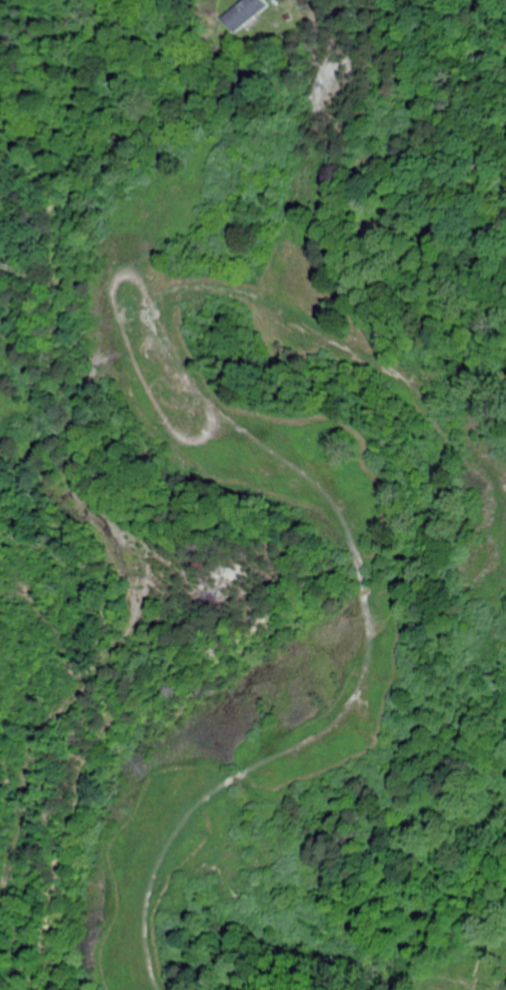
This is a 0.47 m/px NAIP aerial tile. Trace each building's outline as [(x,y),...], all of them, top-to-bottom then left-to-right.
[(265,0),(246,0),(222,19),(234,34),(270,6),(265,0)]
